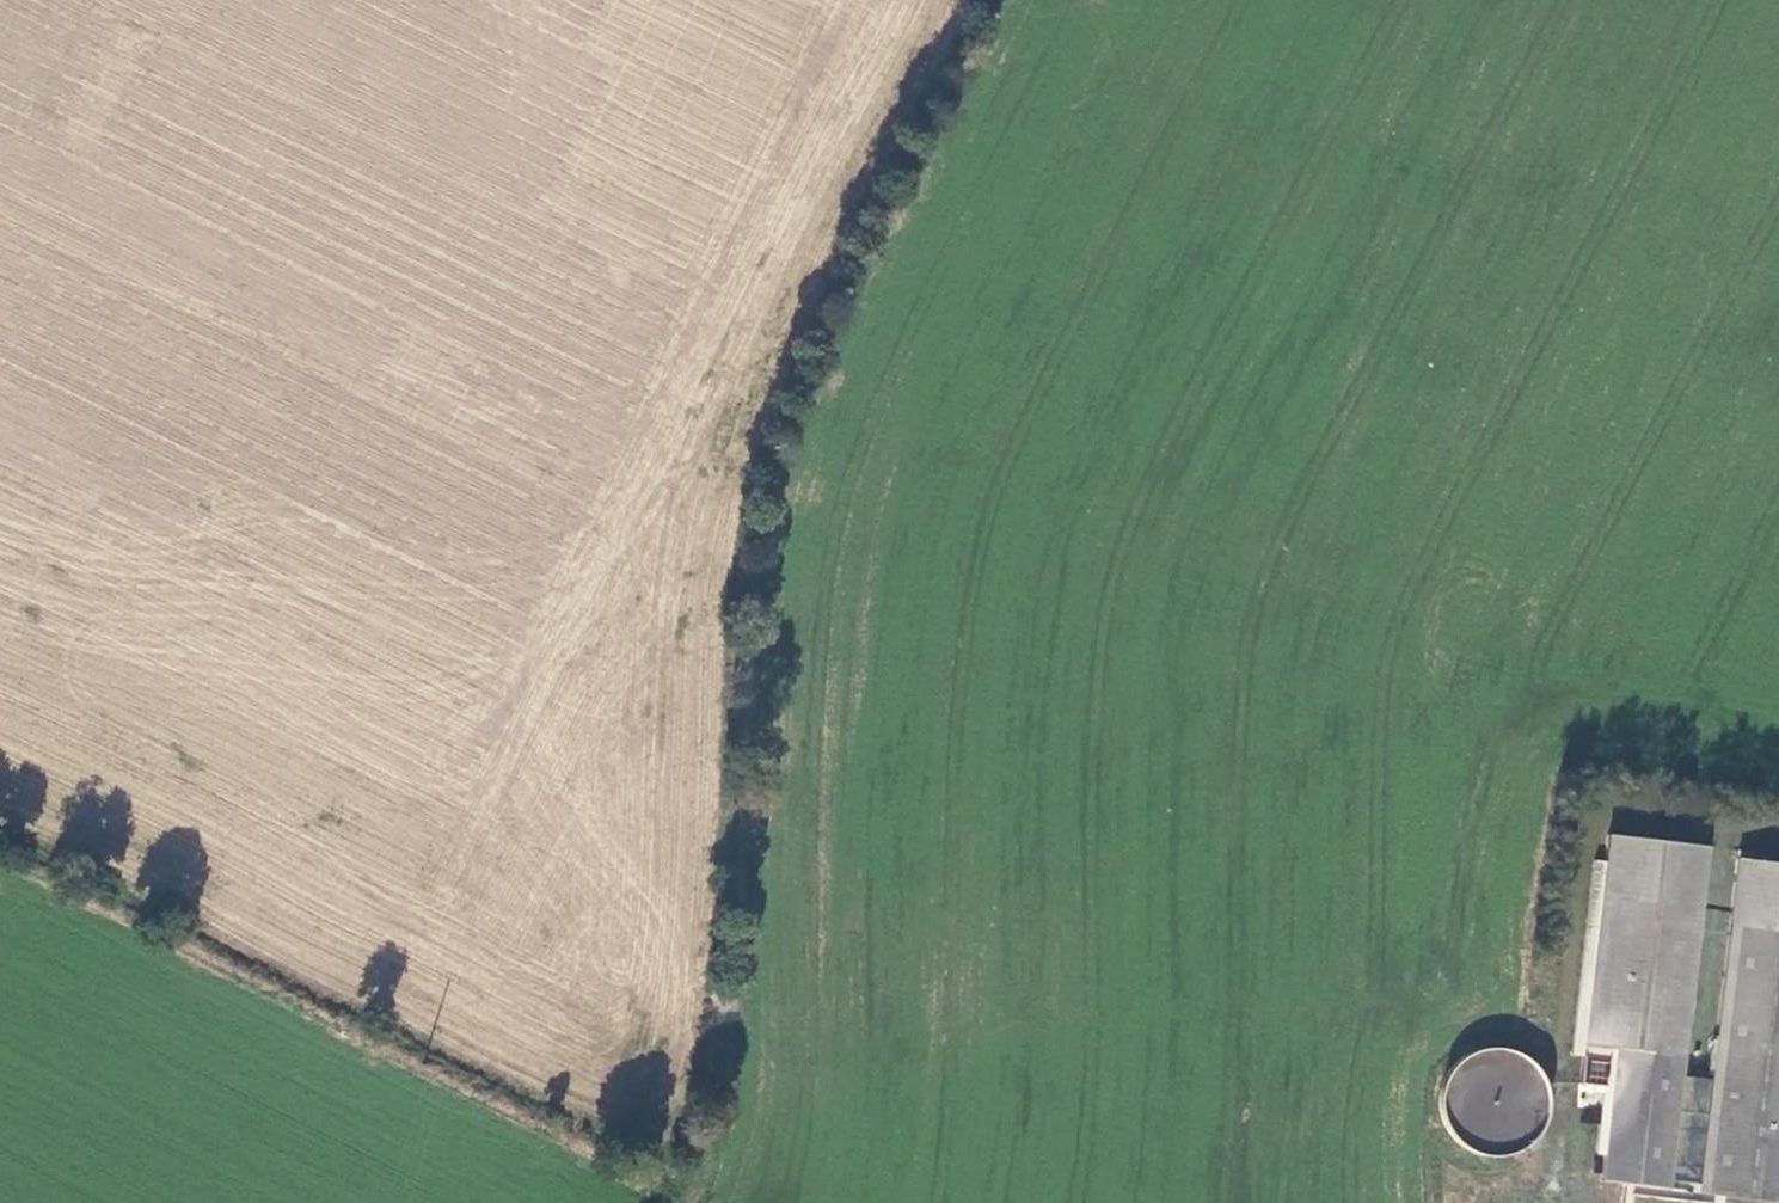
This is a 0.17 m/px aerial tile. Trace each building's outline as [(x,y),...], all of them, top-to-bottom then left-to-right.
[(1609,899),(1701,909),(1709,846),(1611,834),(1604,898),(1609,899)] [(1697,1190),(1778,1199),(1778,860),(1736,855),(1710,1078),(1694,1076),(1682,1170),(1700,1172),(1697,1190)] [(1605,1180),(1670,1187),(1701,909),(1609,899),(1604,898),(1587,1046),(1619,1049),(1605,1180)]
